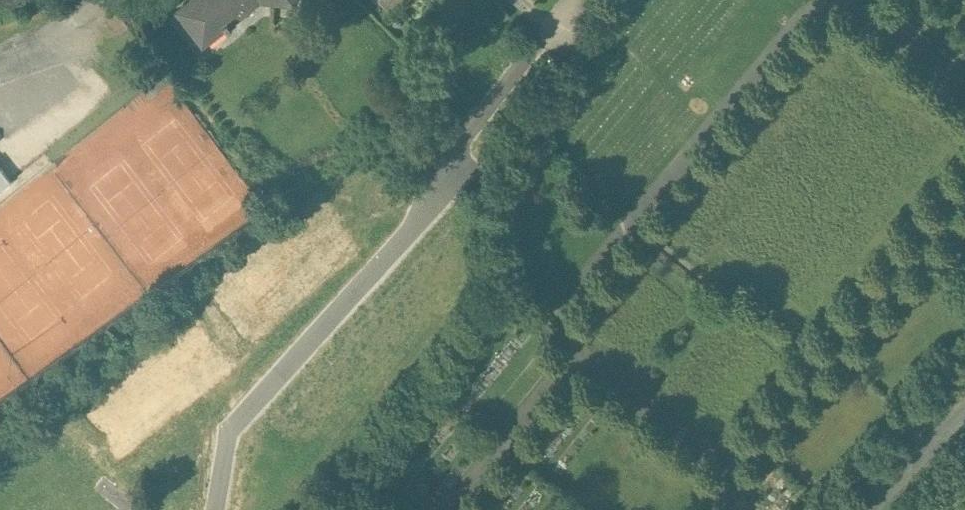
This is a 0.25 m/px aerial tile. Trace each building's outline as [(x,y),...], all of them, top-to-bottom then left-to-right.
[(183,7),(208,38),(256,0),(193,0),(183,7)] [(11,177),(0,163),(0,185),(11,177)]
